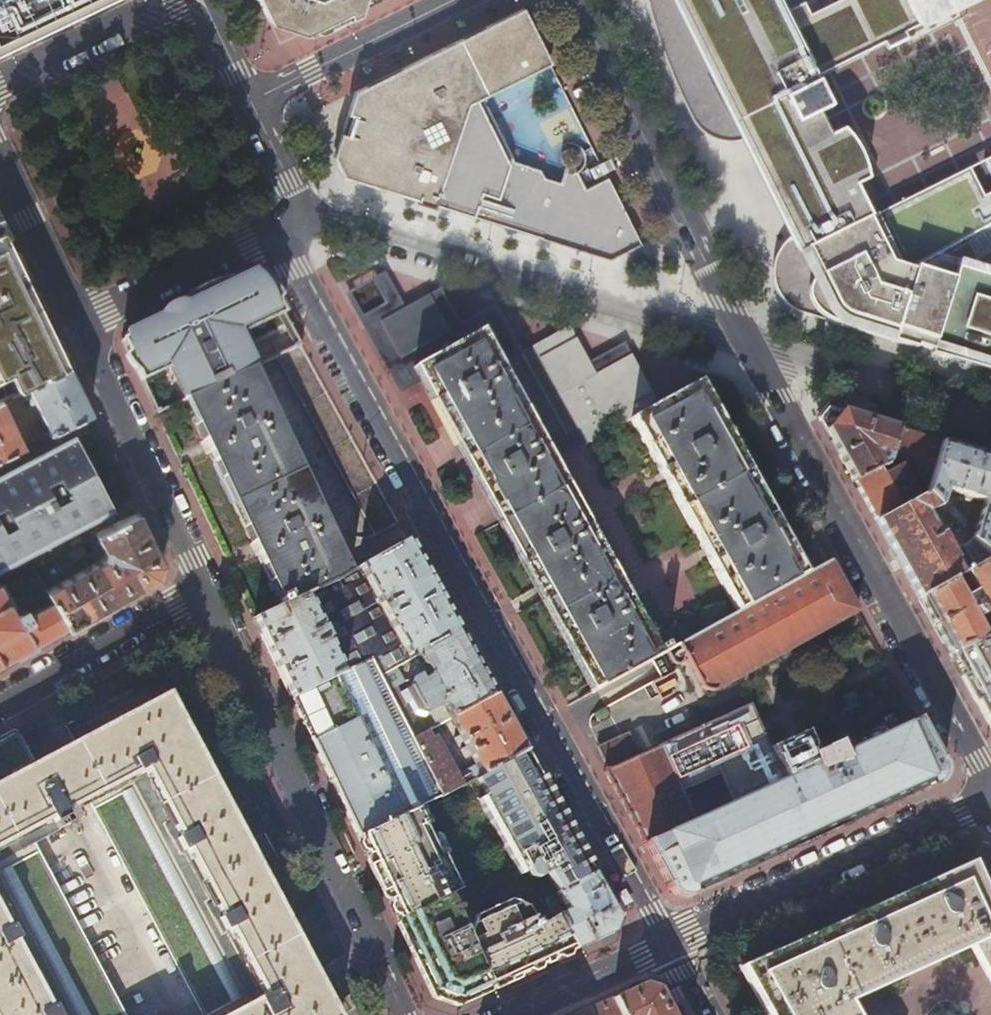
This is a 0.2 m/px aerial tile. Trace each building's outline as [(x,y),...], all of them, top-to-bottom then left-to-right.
[(19,21),(62,0),(0,0),(0,31),(19,21)] [(19,21),(26,36),(102,0),(62,0),(19,21)] [(268,22),(302,33),(369,0),(258,0),(268,22)] [(806,228),(806,229),(798,232),(788,239),(781,245),(777,252),(774,258),(772,267),(771,277),(772,282),(774,288),(777,293),(777,294),(782,301),(785,304),(787,306),(790,308),(792,310),(818,296),(831,323),(860,332),(861,327),(891,336),(889,341),(890,342),(913,267),(937,254),(965,238),(990,223),(990,193),(983,197),(968,168),(868,218),(817,115),(829,109),(816,82),(813,84),(811,80),(971,0),(645,0),(656,38),(658,37),(706,134),(703,135),(706,137),(711,140),(717,142),(725,143),(734,143),(740,142),(765,130),(778,152),(785,165),(795,187),(803,211),(806,228)] [(523,7),(354,91),(332,155),(342,177),(560,245),(609,260),(641,244),(608,178),(582,191),(578,199),(571,197),(574,187),(560,182),(558,188),(540,182),(537,175),(511,167),(476,99),(482,96),(550,62),(523,7)] [(26,36),(19,21),(0,31),(0,49),(26,36)] [(113,80),(90,90),(112,142),(136,131),(113,80)] [(514,162),(482,96),(476,99),(511,167),(537,175),(540,182),(558,188),(560,182),(545,177),(541,170),(514,162)] [(765,130),(740,142),(788,239),(798,232),(806,229),(806,228),(803,211),(795,187),(785,165),(778,152),(765,130)] [(983,161),(990,177),(990,157),(983,161)] [(965,238),(976,260),(990,251),(990,223),(965,238)] [(890,342),(897,344),(915,349),(917,342),(947,352),(950,353),(951,349),(984,359),(983,363),(990,366),(990,296),(970,289),(977,266),(937,254),(913,267),(890,342)] [(977,266),(970,289),(990,296),(990,271),(977,266)] [(255,276),(253,271),(240,278),(245,280),(255,276)] [(422,375),(416,364),(478,329),(551,461),(583,442),(530,346),(519,351),(493,305),(457,324),(446,330),(398,358),(378,322),(403,308),(382,272),(342,295),(355,318),(396,389),(417,377),(422,375)] [(245,280),(240,278),(175,309),(177,313),(171,315),(172,317),(178,314),(234,287),(245,281),(255,277),(261,274),(260,273),(255,276),(245,280)] [(275,300),(261,274),(255,277),(245,281),(234,287),(178,314),(172,317),(139,333),(126,339),(121,341),(140,381),(168,368),(183,400),(189,397),(247,369),(239,351),(244,349),(241,343),(251,338),(247,329),(251,327),(262,328),(263,322),(282,313),(275,300)] [(16,391),(29,385),(22,370),(41,361),(0,280),(0,399),(16,391)] [(446,330),(457,324),(437,289),(426,295),(446,330)] [(398,358),(446,330),(426,295),(403,308),(378,322),(398,358)] [(818,296),(792,310),(795,312),(799,313),(804,315),(808,316),(812,317),(831,323),(818,296)] [(125,338),(121,340),(121,341),(126,339),(139,333),(172,317),(171,315),(158,317),(136,327),(138,331),(125,338)] [(587,360),(568,325),(530,346),(583,442),(629,417),(736,610),(800,575),(692,382),(654,403),(627,354),(593,372),(587,360)] [(136,327),(123,333),(125,338),(138,331),(136,327)] [(654,647),(551,461),(478,329),(416,364),(422,375),(595,688),(665,649),(662,643),(654,647)] [(621,342),(587,360),(593,372),(627,354),(621,342)] [(78,392),(66,366),(29,385),(16,391),(22,400),(25,398),(28,406),(33,404),(40,418),(31,424),(37,436),(88,411),(78,392)] [(200,421),(194,424),(221,480),(227,477),(250,524),(243,527),(269,581),(276,578),(284,597),(278,600),(281,606),(332,581),(350,571),(253,366),(247,369),(189,397),(200,421)] [(417,377),(591,692),(596,689),(595,688),(422,375),(417,377)] [(803,574),(695,380),(692,382),(800,575),(800,576),(803,574)] [(189,397),(183,400),(194,424),(200,421),(189,397)] [(0,403),(0,455),(20,445),(0,403)] [(817,418),(874,521),(917,497),(906,477),(927,482),(940,441),(827,405),(817,418)] [(106,504),(71,437),(0,475),(0,561),(106,504)] [(990,551),(990,458),(984,455),(940,441),(927,482),(924,493),(942,511),(961,530),(966,524),(963,520),(964,519),(950,504),(951,502),(955,503),(956,500),(961,502),(962,495),(982,502),(970,539),(976,545),(989,558),(990,551)] [(227,477),(221,480),(243,527),(250,524),(227,477)] [(917,597),(989,558),(976,545),(965,553),(969,560),(959,566),(941,532),(942,532),(939,527),(934,529),(930,520),(933,515),(942,511),(924,493),(917,497),(874,521),(899,566),(917,597)] [(160,563),(136,512),(94,534),(98,542),(94,545),(97,550),(102,551),(99,557),(45,589),(50,599),(67,629),(128,593),(156,577),(160,563)] [(281,606),(254,619),(272,657),(291,696),(369,658),(378,673),(390,667),(414,654),(457,631),(435,590),(407,539),(350,571),(332,581),(281,606)] [(989,558),(917,597),(935,631),(949,654),(986,634),(980,621),(987,617),(990,624),(990,559),(989,558)] [(856,611),(828,560),(803,574),(800,576),(676,645),(702,691),(708,692),(782,652),(790,647),(856,611)] [(269,581),(278,600),(284,597),(276,578),(269,581)] [(67,629),(50,599),(19,618),(0,585),(0,667),(67,629)] [(477,666),(457,631),(414,654),(420,665),(424,666),(428,674),(420,678),(417,673),(407,679),(405,687),(399,690),(405,702),(411,698),(417,708),(426,711),(437,704),(443,707),(448,717),(492,693),(477,666)] [(949,654),(966,686),(977,706),(990,700),(990,631),(986,634),(949,654)] [(811,692),(790,647),(782,652),(803,696),(799,697),(821,743),(829,739),(813,703),(869,676),(865,669),(811,692)] [(369,658),(291,696),(357,835),(421,804),(443,794),(412,737),(385,686),(378,673),(369,658)] [(390,667),(378,673),(385,686),(395,681),(394,675),(390,667)] [(144,703),(146,708),(164,699),(167,697),(165,692),(144,703)] [(511,728),(492,693),(448,717),(458,734),(460,737),(462,740),(464,745),(465,747),(469,754),(475,764),(480,774),(524,750),(511,728)] [(278,919),(258,880),(237,839),(216,799),(182,734),(175,721),(164,699),(146,708),(105,730),(64,752),(50,759),(39,765),(22,732),(12,729),(0,736),(0,1014),(119,1014),(29,844),(67,823),(62,812),(87,798),(201,1014),(328,1014),(278,919)] [(608,770),(604,772),(670,892),(674,896),(678,898),(684,899),(688,899),(938,784),(940,782),(943,775),(943,770),(942,767),(915,718),(840,752),(834,737),(829,739),(821,743),(816,745),(817,746),(810,749),(801,729),(766,745),(760,731),(757,723),(748,705),(639,755),(628,731),(598,748),(608,770)] [(982,715),(990,731),(990,710),(982,715)] [(769,717),(757,723),(760,731),(772,725),(769,717)] [(179,719),(175,721),(182,734),(216,799),(219,798),(179,719)] [(48,755),(50,759),(64,752),(105,730),(103,726),(48,755)] [(453,776),(427,729),(412,737),(443,794),(458,786),(453,776)] [(460,737),(458,734),(452,737),(456,744),(462,740),(460,737)] [(465,747),(464,745),(458,748),(464,758),(469,754),(465,747)] [(591,874),(524,750),(480,774),(477,775),(486,791),(478,797),(519,873),(526,870),(529,875),(538,879),(547,875),(557,893),(591,874)] [(477,775),(480,774),(475,764),(453,776),(458,786),(477,775)] [(421,804),(357,835),(397,919),(429,904),(447,895),(459,890),(426,822),(429,820),(421,804)] [(237,839),(258,880),(261,878),(240,837),(237,839)] [(970,862),(741,967),(766,1014),(854,1014),(847,1002),(970,946),(990,983),(990,905),(970,862)] [(554,917),(575,949),(612,933),(617,919),(591,874),(557,893),(566,909),(554,917)] [(429,904),(397,919),(420,966),(437,1002),(449,1005),(491,987),(479,962),(466,935),(447,895),(429,904)] [(479,962),(491,987),(533,968),(575,949),(554,917),(540,924),(537,920),(534,921),(526,906),(518,903),(469,927),(466,935),(479,962)] [(328,1014),(339,1014),(350,1007),(330,978),(317,985),(282,917),(278,919),(328,1014)] [(656,989),(642,984),(616,996),(603,1002),(595,1006),(589,1008),(592,1014),(670,1014),(656,989)]
